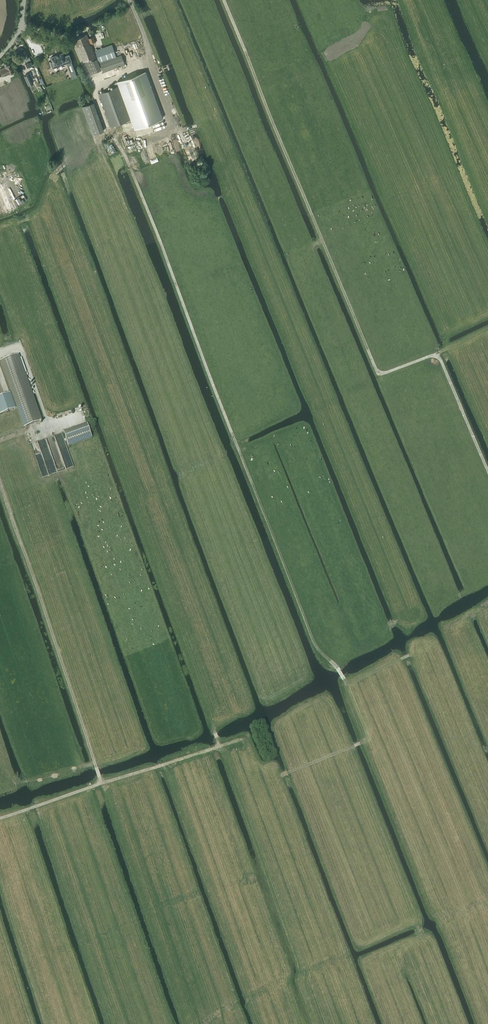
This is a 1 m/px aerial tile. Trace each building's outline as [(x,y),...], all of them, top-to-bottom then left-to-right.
[(88,38),(87,34),(74,39),(84,62),(84,61),(90,74),(101,70),(96,57),(95,57),(91,46),(90,46),(89,44),(91,43),(92,44),(95,43),(93,36),(88,38)] [(99,62),(115,56),(113,50),(114,50),(112,44),(95,50),(99,62)] [(25,50),(24,48),(21,49),(21,52),(20,52),(23,59),(25,58),(25,60),(28,67),(33,65),(29,56),(28,57),(25,50)] [(72,78),(76,76),(71,62),(72,62),(69,54),(64,56),(63,53),(51,57),(52,61),(50,62),(52,68),(66,63),(72,78)] [(103,72),(125,64),(121,55),(100,63),(103,72)] [(15,70),(11,62),(5,65),(5,67),(0,69),(0,70),(3,76),(8,73),(15,70)] [(29,74),(24,76),(29,85),(33,83),(29,74)] [(111,127),(130,120),(118,86),(98,93),(111,127)] [(104,131),(94,102),(82,106),(92,135),(104,131)] [(0,185),(0,210),(1,214),(17,208),(7,183),(0,185)] [(1,360),(24,426),(41,420),(18,354),(1,360)] [(0,413),(15,408),(10,393),(0,396),(0,413)] [(63,432),(68,446),(92,438),(87,423),(63,432)]
